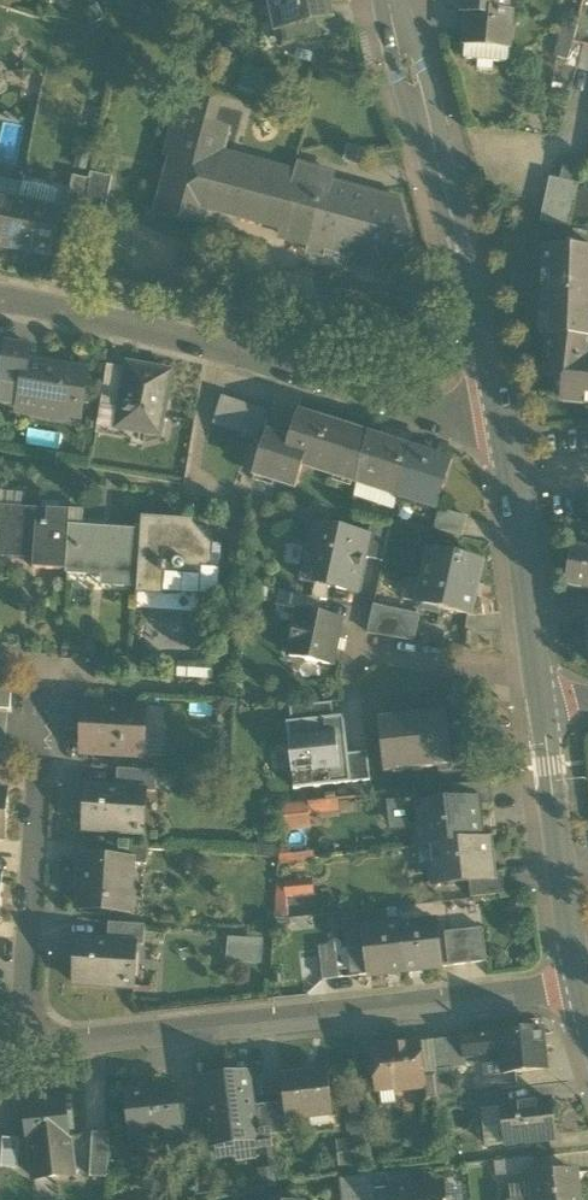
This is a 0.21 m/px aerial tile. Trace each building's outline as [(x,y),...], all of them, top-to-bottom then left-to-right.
[(325,0),(276,0),(269,2),(272,15),(279,19),(281,31),(314,24),(323,22),(328,13),(325,0)] [(506,0),(457,0),(457,1),(458,6),(461,11),(465,14),(469,15),(467,41),(507,45),(510,15),(505,15),(506,0)] [(81,10),(90,27),(105,19),(95,2),(81,10)] [(578,25),(579,20),(568,17),(562,40),(573,44),(578,25)] [(314,24),(281,31),(285,45),(318,38),(314,24)] [(569,62),(573,44),(562,40),(557,59),(569,62)] [(507,45),(467,41),(465,60),(506,64),(507,45)] [(583,47),(577,70),(587,73),(587,49),(583,47)] [(211,105),(182,97),(166,154),(171,156),(158,210),(203,222),(207,208),(206,208),(221,154),(228,132),(205,125),(211,105)] [(77,154),(74,169),(86,171),(89,157),(77,154)] [(296,174),(221,154),(206,208),(207,208),(295,231),(292,241),(308,245),(306,252),(355,265),(354,268),(385,276),(385,273),(389,275),(414,251),(401,203),(330,183),(333,175),(314,169),(314,170),(299,166),(296,174)] [(562,171),(580,174),(582,162),(564,159),(562,171)] [(112,177),(91,173),(83,216),(104,220),(112,177)] [(68,211),(83,213),(89,179),(74,177),(68,211)] [(21,201),(25,183),(0,178),(0,197),(21,201)] [(540,223),(569,228),(578,185),(549,179),(540,223)] [(57,189),(25,183),(21,201),(54,208),(57,189)] [(585,191),(580,190),(574,223),(587,225),(587,191),(585,191)] [(12,247),(21,201),(0,197),(0,245),(12,247)] [(54,208),(21,201),(12,247),(55,256),(64,210),(54,208)] [(550,338),(587,339),(587,250),(565,249),(547,249),(546,273),(552,274),(551,294),(546,294),(545,318),(551,318),(550,338)] [(550,338),(546,379),(566,381),(564,404),(586,406),(587,398),(587,339),(550,338)] [(21,398),(26,363),(28,363),(31,347),(6,343),(0,379),(0,395),(21,398)] [(33,409),(70,416),(70,415),(80,408),(81,408),(87,373),(28,363),(26,363),(21,398),(35,400),(33,409)] [(137,432),(159,436),(171,372),(128,366),(127,374),(121,406),(120,414),(118,422),(138,425),(137,432)] [(100,409),(116,413),(117,405),(121,406),(127,374),(106,370),(100,409)] [(214,423),(258,438),(267,412),(223,397),(214,423)] [(19,407),(33,409),(35,400),(21,398),(19,407)] [(80,417),(81,408),(80,408),(70,415),(70,416),(80,417)] [(97,424),(117,428),(118,422),(120,414),(116,413),(100,409),(97,424)] [(302,466),(357,483),(367,436),(299,414),(290,441),(267,433),(253,474),(296,488),(302,466)] [(117,428),(137,432),(138,425),(118,422),(117,428)] [(357,483),(397,496),(409,449),(367,436),(357,483)] [(450,462),(409,449),(397,496),(435,508),(450,462)] [(393,511),(397,496),(357,483),(353,498),(393,511)] [(4,507),(22,509),(23,493),(0,492),(0,507),(4,507)] [(33,568),(65,570),(68,526),(69,511),(22,509),(4,507),(2,551),(33,553),(33,568)] [(433,530),(462,537),(466,517),(439,508),(433,530)] [(163,590),(163,589),(165,562),(210,564),(211,555),(212,544),(192,543),(193,524),(141,521),(140,530),(136,588),(136,589),(163,590)] [(364,558),(383,562),(390,525),(371,522),(368,536),(364,558)] [(329,587),(350,591),(358,586),(359,583),(358,583),(364,558),(368,536),(312,525),(300,581),(315,584),(329,587)] [(112,587),(136,588),(140,530),(68,526),(65,570),(65,573),(112,577),(112,587)] [(573,547),(566,588),(580,590),(575,616),(587,618),(587,550),(573,547)] [(422,605),(466,613),(471,586),(475,587),(480,561),(429,551),(425,580),(427,580),(422,605)] [(220,555),(211,555),(210,564),(165,562),(163,589),(199,592),(198,599),(203,598),(208,597),(212,595),(217,592),(220,555)] [(321,600),(326,601),(329,587),(315,584),(312,598),(321,600)] [(276,605),(318,614),(321,600),(312,598),(279,591),(276,605)] [(368,634),(411,640),(416,615),(374,606),(368,634)] [(289,657),(331,666),(341,619),(299,610),(289,657)] [(178,676),(212,678),(213,664),(179,661),(178,676)] [(0,682),(0,709),(10,709),(12,682),(0,682)] [(66,732),(83,733),(85,704),(68,703),(66,732)] [(289,708),(291,722),(333,717),(332,703),(289,708)] [(92,753),(142,756),(145,708),(85,704),(83,733),(93,734),(92,753)] [(166,709),(145,708),(142,756),(163,757),(166,709)] [(378,719),(384,773),(452,765),(446,711),(378,719)] [(344,716),(335,717),(338,756),(348,755),(344,716)] [(291,722),(286,723),(293,789),(351,783),(348,755),(338,756),(335,717),(333,717),(291,722)] [(81,752),(92,753),(93,734),(83,733),(81,752)] [(210,749),(209,766),(231,767),(232,749),(210,749)] [(367,752),(348,755),(351,783),(370,781),(367,752)] [(148,792),(155,793),(157,772),(117,769),(116,789),(143,790),(143,792),(148,792)] [(475,800),(475,806),(492,804),(490,783),(452,787),(453,803),(475,800)] [(84,830),(140,834),(143,792),(143,790),(116,789),(87,787),(84,830)] [(308,802),(310,816),(340,812),(339,799),(308,802)] [(453,803),(422,806),(423,824),(417,824),(417,828),(419,847),(437,845),(479,840),(475,806),(475,800),(453,803)] [(405,829),(417,828),(417,824),(423,824),(422,806),(415,807),(414,802),(415,802),(415,801),(390,803),(392,824),(405,823),(405,829)] [(308,802),(281,805),(284,832),(311,829),(310,816),(308,802)] [(487,839),(479,840),(437,845),(439,863),(434,863),(436,883),(468,879),(491,877),(487,839)] [(130,864),(146,865),(148,849),(114,847),(113,861),(130,862),(130,864)] [(79,907),(104,909),(104,903),(127,904),(130,864),(130,862),(113,861),(83,859),(79,907)] [(468,879),(470,898),(499,894),(497,876),(491,877),(468,879)] [(311,881),(296,883),(297,895),(312,893),(311,881)] [(285,884),(286,896),(297,895),(296,883),(285,884)] [(286,896),(285,884),(276,885),(274,920),(289,918),(286,896)] [(399,925),(422,922),(421,911),(398,914),(399,925)] [(422,922),(399,925),(404,971),(441,966),(435,921),(422,922)] [(133,946),(144,946),(145,926),(108,924),(107,943),(133,944),(133,946)] [(399,925),(363,929),(364,944),(368,975),(404,971),(399,925)] [(349,946),(364,944),(363,929),(347,931),(349,946)] [(484,929),(466,931),(469,963),(487,962),(484,929)] [(450,965),(469,963),(466,931),(446,932),(450,965)] [(228,938),(226,962),(262,965),(264,940),(228,938)] [(74,984),(130,988),(133,946),(133,944),(107,943),(77,941),(74,984)] [(352,977),(368,975),(364,944),(349,946),(352,977)] [(320,946),(322,979),(339,978),(336,945),(320,946)] [(499,1034),(501,1053),(503,1074),(547,1069),(543,1029),(499,1034)] [(465,1057),(482,1055),(501,1053),(499,1034),(463,1038),(465,1057)] [(433,1041),(437,1073),(439,1097),(453,1095),(450,1068),(466,1066),(465,1057),(463,1038),(433,1041)] [(433,1041),(419,1043),(422,1074),(437,1073),(433,1041)] [(394,1085),(394,1090),(422,1087),(424,1087),(422,1074),(419,1043),(373,1048),(377,1087),(378,1087),(394,1085)] [(503,1074),(501,1053),(482,1055),(484,1076),(503,1074)] [(287,1120),(308,1117),(334,1114),(328,1071),(281,1077),(284,1102),(286,1120),(287,1120)] [(439,1097),(437,1073),(422,1074),(424,1087),(422,1087),(424,1103),(440,1101),(439,1097)] [(215,1146),(216,1156),(235,1154),(234,1143),(254,1141),(256,1141),(251,1106),(247,1074),(206,1079),(207,1083),(209,1102),(214,1146),(215,1146)] [(192,1085),(195,1104),(209,1102),(207,1083),(192,1085)] [(394,1085),(378,1087),(380,1106),(395,1105),(394,1090),(394,1085)] [(126,1093),(131,1136),(181,1130),(176,1088),(126,1093)] [(471,1093),(473,1111),(481,1110),(503,1108),(503,1106),(504,1106),(502,1090),(471,1093)] [(503,1108),(507,1145),(554,1139),(550,1101),(504,1106),(503,1106),(503,1108)] [(27,1145),(31,1144),(30,1144),(69,1139),(70,1139),(65,1102),(43,1104),(44,1107),(24,1109),(27,1145)] [(284,1102),(267,1104),(271,1136),(288,1133),(287,1120),(286,1120),(284,1102)] [(272,1148),(271,1136),(267,1104),(251,1106),(256,1141),(254,1141),(255,1150),(272,1148)] [(485,1147),(507,1145),(503,1108),(481,1110),(485,1147)] [(336,1131),(334,1114),(308,1117),(310,1135),(336,1131)] [(345,1117),(346,1133),(365,1131),(364,1115),(345,1117)] [(90,1177),(107,1178),(110,1134),(92,1133),(90,1177)] [(337,1141),(340,1167),(369,1164),(366,1137),(337,1141)] [(1,1168),(18,1169),(20,1139),(2,1139),(1,1168)] [(73,1175),(69,1139),(30,1144),(31,1144),(34,1179),(73,1175)] [(256,1160),(255,1150),(254,1141),(234,1143),(235,1154),(236,1163),(256,1160)] [(504,1160),(505,1175),(534,1172),(532,1157),(504,1160)] [(495,1176),(505,1175),(504,1160),(494,1161),(495,1176)] [(536,1198),(536,1199),(578,1199),(575,1172),(533,1177),(534,1182),(536,1198)] [(389,1191),(387,1173),(373,1175),(376,1199),(390,1199),(389,1191)] [(343,1199),(376,1199),(373,1175),(341,1179),(343,1199)] [(511,1199),(514,1199),(536,1198),(534,1182),(509,1185),(511,1199)] [(461,1183),(442,1185),(444,1199),(463,1199),(461,1183)] [(442,1185),(389,1191),(390,1199),(444,1199),(442,1185)]
